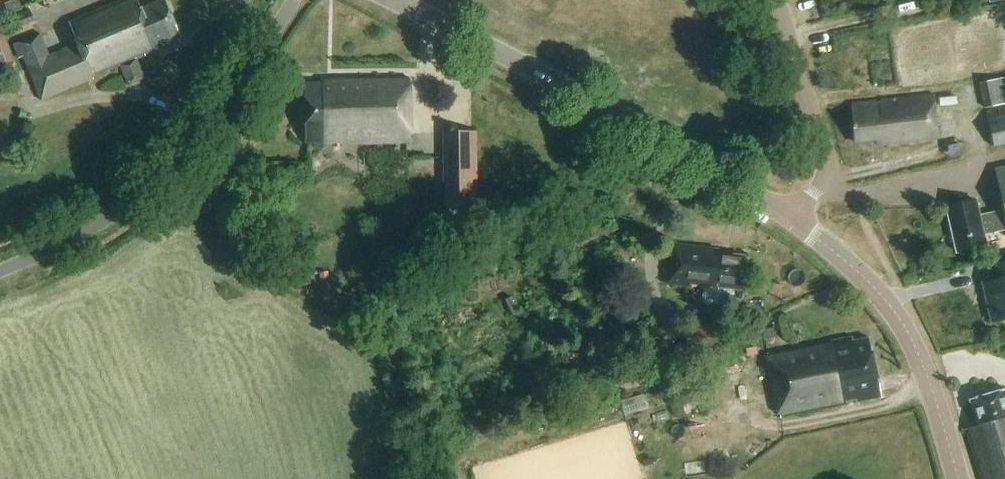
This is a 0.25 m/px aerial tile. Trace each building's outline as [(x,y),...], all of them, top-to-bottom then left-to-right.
[(180,37),(165,0),(142,10),(138,0),(122,0),(68,23),(77,44),(48,56),(39,33),(12,45),(18,59),(22,57),(41,101),(95,79),(94,77),(120,66),(129,85),(147,78),(139,59),(147,56),(146,53),(166,45),(165,43),(180,37)] [(11,76),(8,64),(15,62),(2,25),(0,25),(0,79),(11,76)] [(306,143),(410,142),(410,78),(322,79),(322,82),(305,82),(306,143)] [(979,83),(985,110),(1004,106),(1004,78),(979,83)] [(874,145),(934,140),(931,100),(851,107),(854,141),(874,140),(874,145)] [(986,111),(994,149),(1004,146),(1004,107),(986,111)] [(478,132),(443,132),(444,209),(479,209),(478,132)] [(994,172),(1003,212),(980,217),(976,201),(948,208),(958,252),(986,246),(983,236),(1004,231),(1004,169),(994,172)] [(738,290),(743,257),(717,253),(717,251),(672,245),(667,286),(689,289),(689,284),(738,290)] [(994,321),(1004,318),(1004,262),(995,264),(999,278),(983,283),(994,321)] [(764,340),(775,338),(773,327),(761,329),(764,340)] [(780,418),(880,398),(869,343),(852,347),(851,340),(767,356),(780,418)] [(1004,391),(968,401),(976,426),(965,429),(980,478),(1004,478),(1004,393),(1004,391)]
